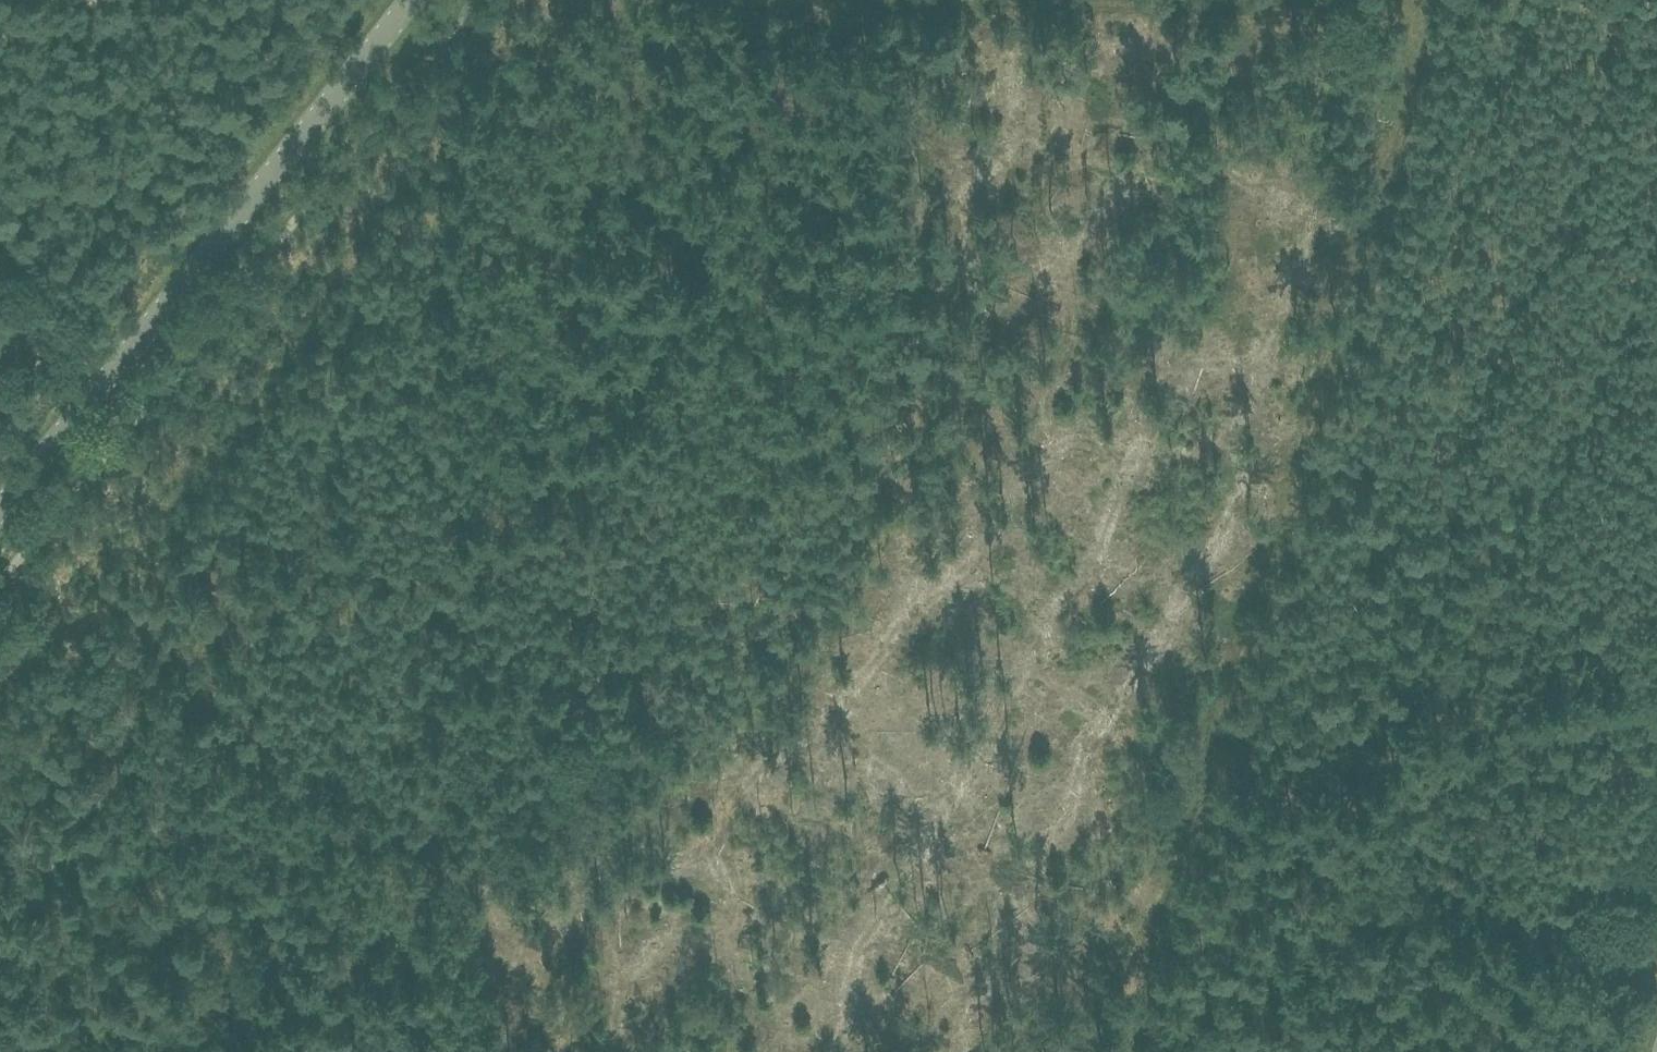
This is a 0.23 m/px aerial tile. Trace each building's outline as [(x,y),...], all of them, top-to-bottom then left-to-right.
[(248,314),(253,319),(259,312),(253,308),(248,314)]
